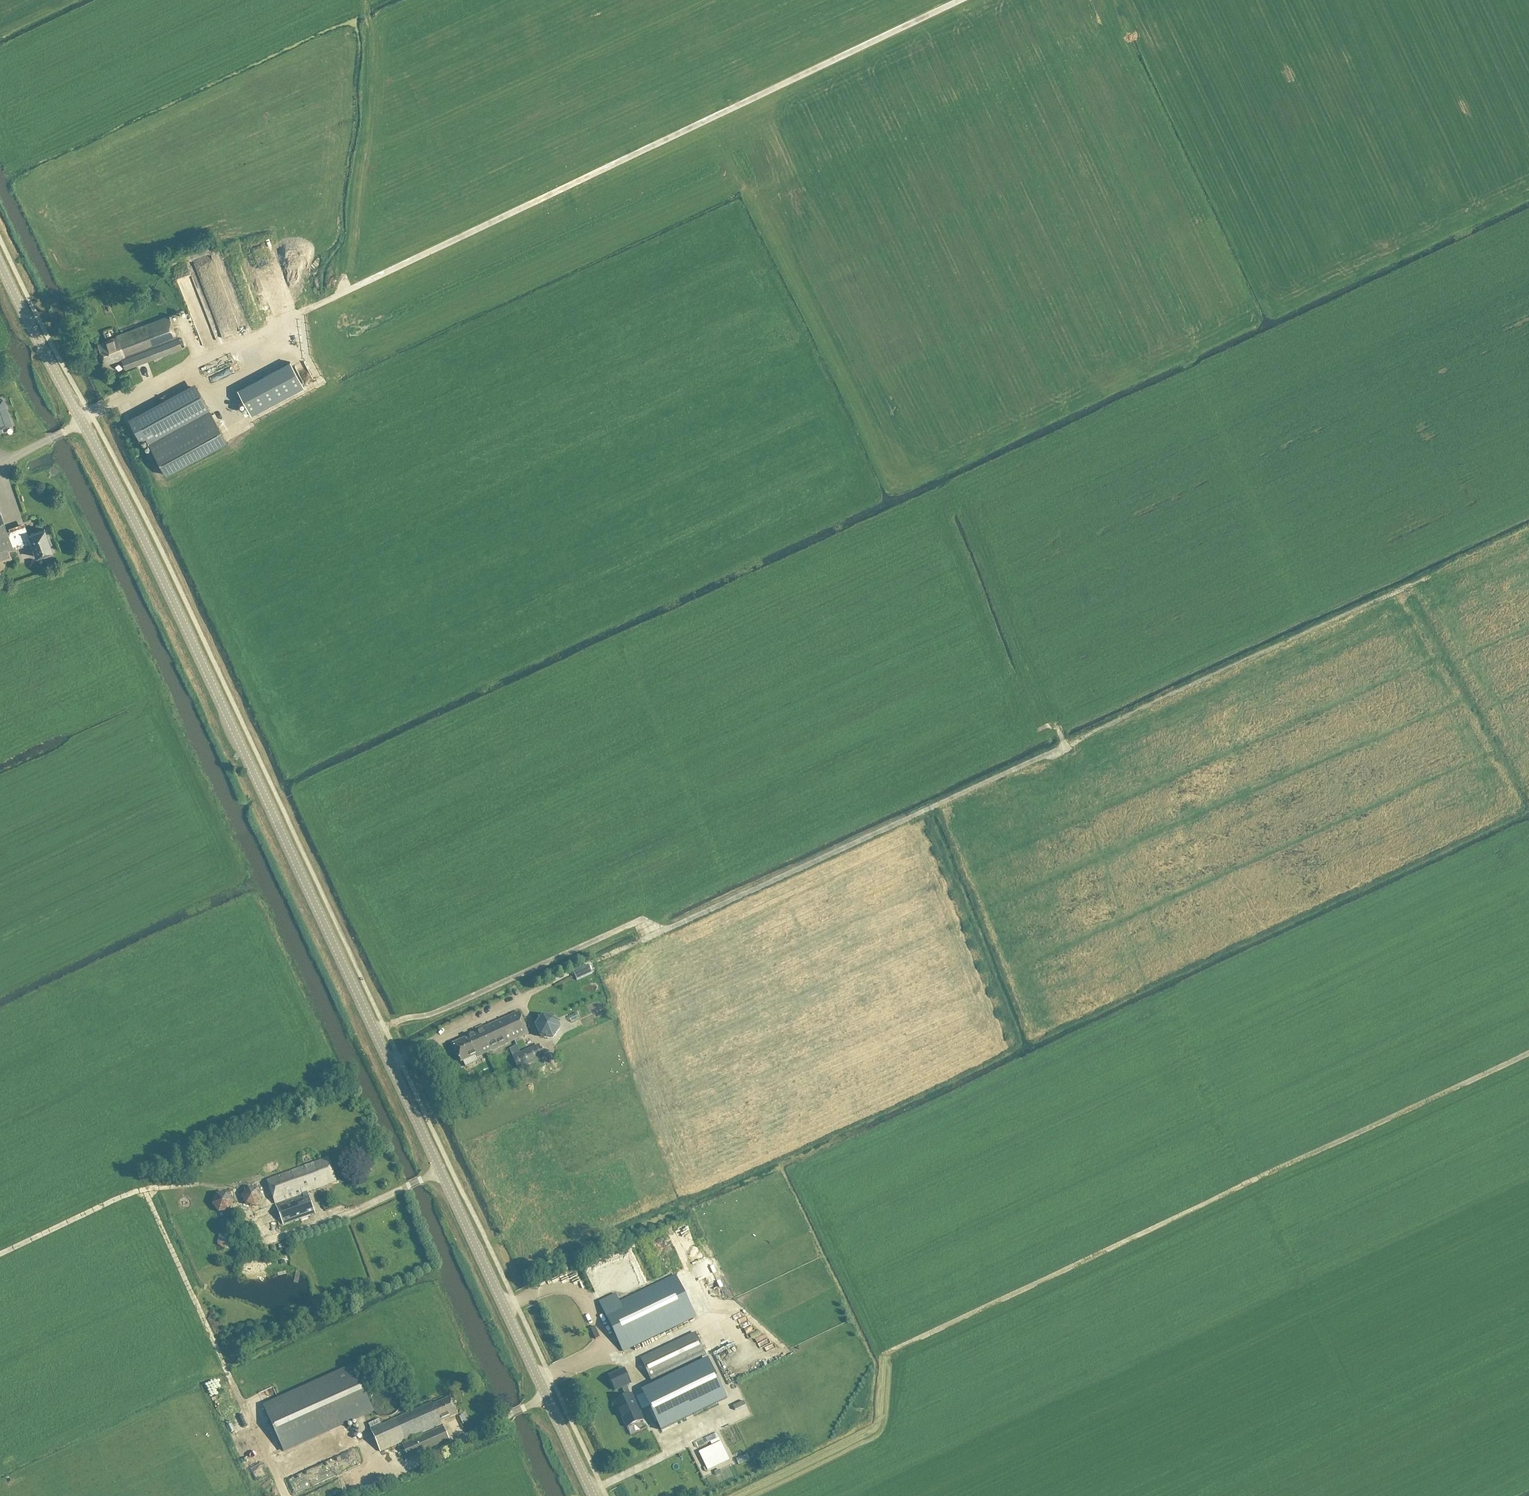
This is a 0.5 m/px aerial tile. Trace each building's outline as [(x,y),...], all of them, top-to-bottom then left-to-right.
[(120,358),(125,370),(181,348),(177,336),(176,337),(168,316),(115,336),(116,338),(97,345),(104,364),(120,358)] [(289,362),(236,390),(250,415),(303,387),(289,362)] [(226,442),(197,388),(130,424),(138,440),(144,437),(164,474),(226,442)] [(0,400),(0,432),(2,431),(1,428),(11,424),(2,399),(0,400)] [(11,547),(0,514),(0,551),(6,549),(11,547)] [(50,552),(52,551),(51,550),(48,543),(49,543),(47,537),(46,538),(44,530),(44,529),(43,529),(43,530),(28,535),(28,534),(27,535),(27,536),(14,540),(13,543),(15,549),(30,543),(35,556),(35,557),(36,557),(42,554),(43,557),(50,554),(49,552),(50,552)] [(0,551),(0,559),(9,556),(6,549),(0,551)] [(573,972),(577,980),(592,973),(588,965),(573,972)] [(577,989),(574,980),(569,982),(571,990),(577,989)] [(592,1000),(601,996),(597,988),(589,993),(592,1000)] [(476,1057),(529,1034),(519,1012),(467,1035),(468,1037),(453,1044),(461,1062),(476,1055),(476,1057)] [(573,1012),(564,1015),(566,1021),(575,1018),(573,1012)] [(555,1018),(543,1016),(536,1026),(541,1037),(552,1038),(560,1028),(555,1018)] [(307,1192),(336,1181),(328,1159),(313,1164),(305,1167),(267,1181),(275,1203),(302,1194),(303,1196),(307,1194),(307,1192)] [(248,1186),(241,1195),(245,1205),(256,1206),(262,1197),(258,1188),(248,1186)] [(217,1195),(212,1205),(218,1213),(230,1212),(234,1202),(227,1194),(217,1195)] [(315,1213),(307,1194),(303,1196),(276,1206),(283,1225),(315,1213)] [(228,1232),(219,1236),(217,1245),(225,1250),(233,1247),(234,1238),(228,1232)] [(639,1262),(635,1252),(613,1263),(620,1278),(628,1275),(631,1281),(652,1271),(646,1258),(639,1262)] [(623,1351),(695,1317),(675,1275),(619,1302),(615,1293),(599,1301),(623,1351)] [(641,1359),(651,1381),(705,1356),(695,1334),(641,1359)] [(726,1400),(708,1360),(642,1391),(661,1431),(726,1400)] [(263,1406),(283,1451),(373,1411),(353,1366),(263,1406)] [(615,1390),(621,1387),(625,1397),(615,1402),(627,1428),(642,1420),(630,1394),(630,1395),(626,1385),(630,1383),(624,1370),(609,1377),(615,1390)] [(753,1377),(744,1380),(746,1386),(755,1383),(753,1377)] [(213,1392),(216,1401),(223,1398),(220,1389),(213,1392)] [(432,1403),(370,1430),(380,1452),(442,1425),(440,1422),(457,1415),(450,1398),(433,1405),(432,1403)] [(769,1410),(759,1413),(762,1422),(772,1419),(769,1410)] [(443,1427),(405,1443),(412,1458),(449,1441),(443,1427)] [(720,1442),(699,1452),(705,1465),(707,1470),(722,1463),(720,1458),(727,1455),(720,1442)]
